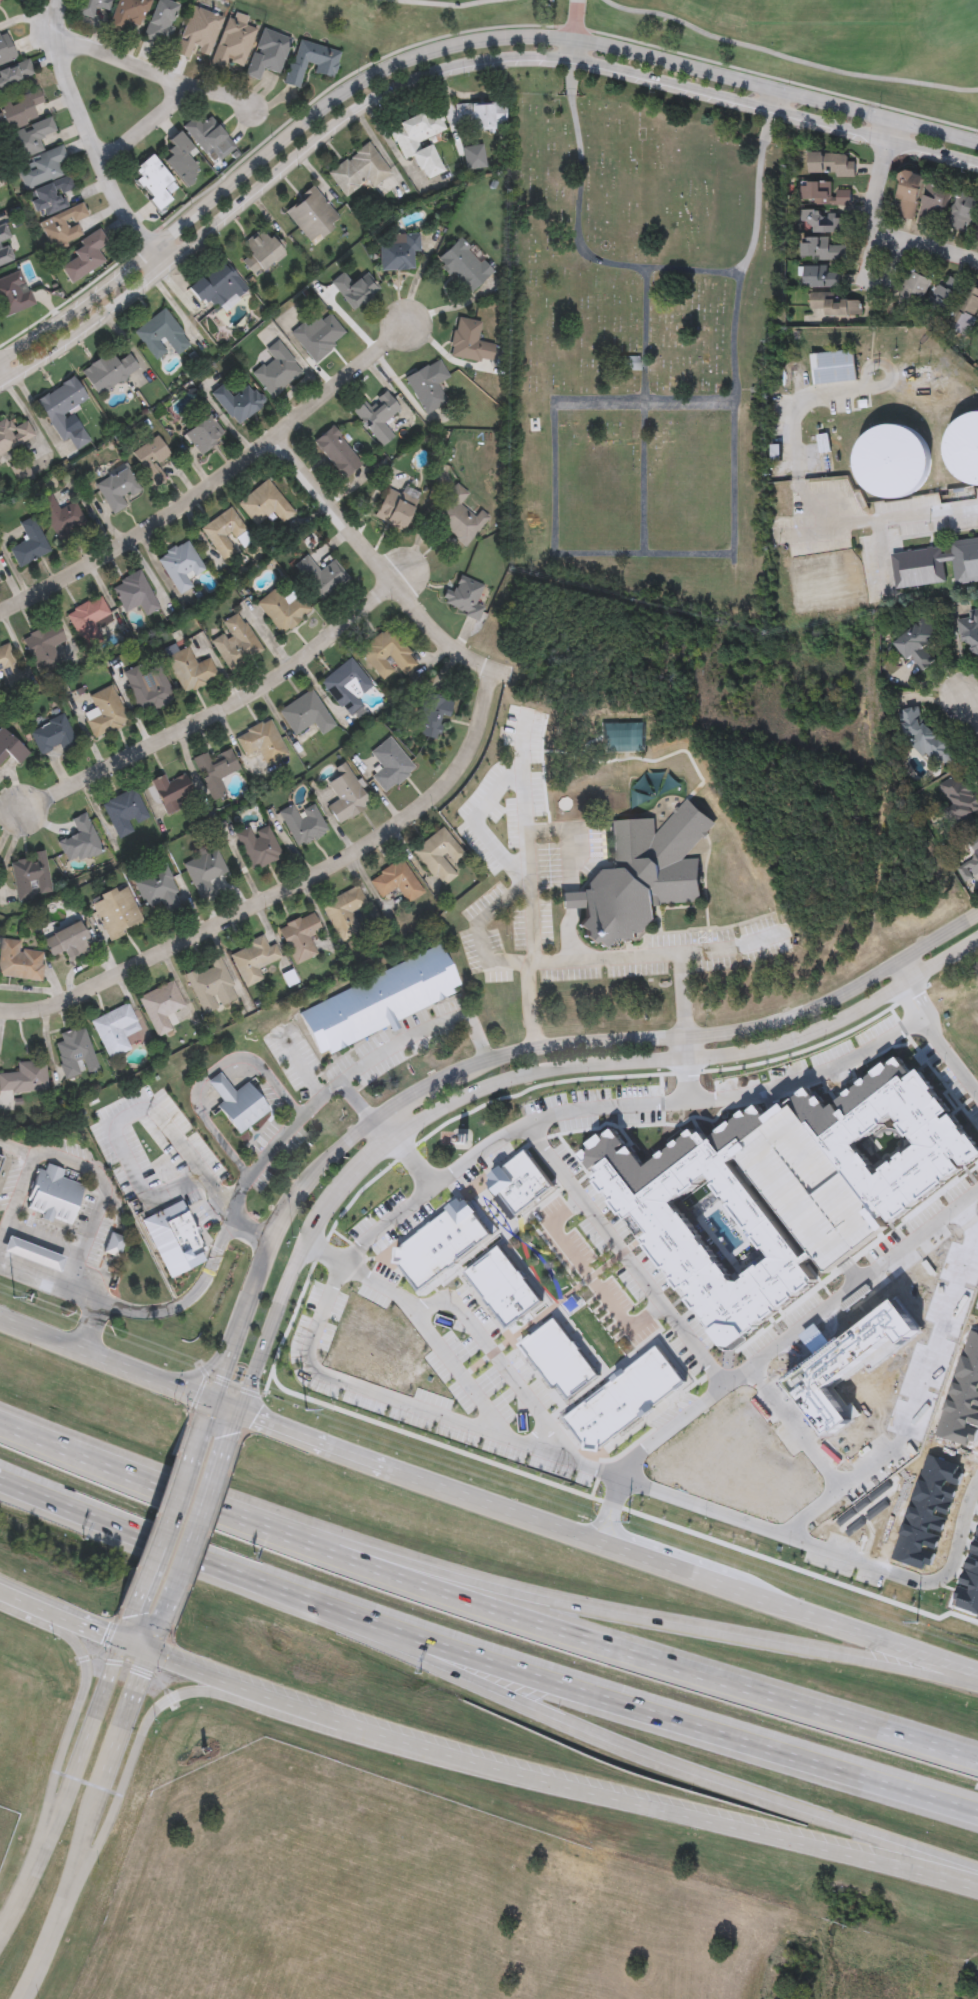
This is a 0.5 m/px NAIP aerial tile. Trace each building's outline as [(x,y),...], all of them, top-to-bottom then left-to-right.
[(75,16),(79,0),(112,0),(108,13),(94,9),(91,20),(75,16)] [(107,31),(117,0),(149,0),(140,30),(124,25),(121,36),(107,31)] [(142,40),(157,0),(180,8),(165,48),(142,40)] [(174,56),(192,9),(222,20),(207,58),(191,52),(188,62),(174,56)] [(255,30),(243,69),(226,63),(223,73),(210,69),(226,20),(255,30)] [(278,76),(263,71),(259,83),(245,78),(261,31),(290,41),(278,76)] [(15,62),(0,67),(0,36),(5,34),(15,62)] [(332,81),(312,76),(315,68),(305,65),(298,91),(284,87),(297,42),(340,54),(332,81)] [(34,81),(0,91),(0,73),(29,64),(34,81)] [(6,133),(0,116),(0,107),(38,92),(43,105),(32,109),(37,122),(6,133)] [(503,106),(504,132),(456,133),(455,107),(503,106)] [(442,175),(423,182),(413,158),(402,163),(388,130),(437,110),(447,134),(428,142),(442,175)] [(205,159),(181,129),(194,119),(199,126),(209,118),(234,150),(218,163),(211,154),(205,159)] [(42,154),(16,163),(7,137),(50,122),(55,135),(38,141),(42,154)] [(161,162),(173,152),(166,144),(177,134),(192,151),(185,157),(199,174),(183,188),(161,162)] [(327,175),(368,145),(391,176),(371,190),(366,184),(344,199),(327,175)] [(61,179),(24,191),(16,166),(62,151),(66,162),(57,165),(61,179)] [(808,155),(854,156),(854,178),(808,177),(808,155)] [(170,202),(157,212),(128,175),(150,158),(171,184),(161,191),(170,202)] [(913,221),(897,217),(901,202),(894,201),(901,172),(924,177),(913,221)] [(801,204),(801,184),(829,183),(830,204),(801,204)] [(919,223),(927,185),(950,190),(942,228),(919,223)] [(849,207),(835,207),(835,191),(849,191),(849,207)] [(958,194),(977,201),(977,204),(967,234),(947,227),(958,194)] [(820,212),(820,221),(846,221),(846,232),(799,233),(799,212),(820,212)] [(800,261),(800,239),(828,240),(828,247),(846,247),(846,262),(800,261)] [(803,267),(840,267),(840,289),(803,289),(803,267)] [(932,282),(915,315),(895,305),(912,272),(932,282)] [(938,286),(944,289),(949,278),(962,285),(944,321),(925,311),(938,286)] [(970,286),(977,290),(977,309),(964,334),(948,325),(970,286)] [(824,312),(810,312),(810,295),(838,295),(838,301),(860,301),(860,317),(824,317),(824,312)] [(848,387),(805,392),(802,361),(844,357),(848,387)] [(974,419),(977,420),(977,494),(965,495),(953,492),(942,486),(935,476),(930,465),(930,452),(933,440),(940,430),(950,423),(961,419),(974,419)] [(913,480),(908,491),(900,499),(890,505),(877,507),(864,505),(853,498),(845,488),(841,476),(841,463),(845,451),(854,441),(864,435),(875,432),(887,434),(898,438),(907,446),(913,457),(915,468),(913,480)] [(379,494),(364,523),(392,537),(411,499),(395,491),(390,500),(379,494)] [(447,491),(418,528),(457,558),(482,525),(472,517),(468,523),(452,511),(459,501),(447,491)] [(942,545),(977,540),(977,585),(948,589),(944,563),(934,565),(937,587),(887,594),(882,558),(932,551),(933,557),(943,556),(942,545)] [(848,608),(785,617),(778,568),(841,558),(848,608)] [(297,561),(279,575),(306,608),(336,584),(323,569),(311,579),(297,561)] [(476,590),(449,578),(442,595),(436,593),(432,602),(439,605),(437,609),(457,618),(456,622),(470,628),(476,611),(469,608),(476,590)] [(265,594),(246,609),(273,643),(304,618),(287,597),(275,606),(265,594)] [(229,672),(211,641),(227,631),(222,621),(239,611),(263,652),(229,672)] [(22,636),(58,623),(65,641),(52,646),(60,667),(37,676),(22,636)] [(381,632),(373,639),(371,637),(355,651),(357,654),(351,658),(374,685),(384,677),(374,665),(379,661),(389,673),(404,660),(381,632)] [(2,675),(0,676),(0,646),(8,643),(23,683),(7,689),(2,675)] [(182,694),(162,649),(174,644),(178,652),(189,647),(197,663),(209,657),(219,678),(182,694)] [(174,701),(137,714),(123,673),(160,660),(174,701)] [(312,687),(344,663),(366,693),(350,704),(356,712),(339,724),(312,687)] [(85,720),(96,715),(88,695),(112,685),(129,723),(93,738),(85,720)] [(305,729),(286,741),(270,715),(304,693),(328,732),(313,741),(305,729)] [(445,707),(415,701),(407,742),(428,746),(429,740),(433,740),(435,731),(431,731),(432,724),(441,725),(445,707)] [(76,745),(61,751),(59,746),(39,754),(29,729),(63,715),(76,745)] [(278,763),(255,773),(247,758),(234,764),(225,743),(261,726),(278,763)] [(7,758),(0,765),(0,728),(1,727),(29,753),(16,767),(7,758)] [(380,744),(361,759),(374,774),(362,784),(374,799),(405,774),(380,744)] [(240,771),(232,750),(210,759),(207,753),(194,759),(212,802),(228,795),(222,778),(240,771)] [(228,777),(210,785),(216,801),(200,808),(182,765),(195,760),(198,766),(220,757),(228,777)] [(344,762),(371,805),(338,826),(326,806),(336,800),(326,783),(338,776),(333,768),(344,762)] [(188,802),(158,816),(144,785),(158,779),(161,786),(178,779),(188,802)] [(117,838),(102,802),(135,788),(148,818),(132,824),(134,831),(117,838)] [(277,812),(291,804),(295,812),(314,803),(329,832),(296,849),(277,812)] [(679,804),(647,842),(646,825),(604,828),(607,876),(588,877),(576,889),(577,898),(564,899),(549,900),(550,916),(563,915),(569,914),(570,925),(563,933),(587,954),(594,946),(624,946),(646,924),(645,911),(694,908),(691,865),(674,866),(707,829),(679,804)] [(66,860),(56,841),(75,832),(69,820),(85,812),(104,851),(79,863),(75,856),(66,860)] [(282,856),(252,871),(234,834),(249,826),(253,834),(268,826),(282,856)] [(432,834),(404,859),(434,893),(447,881),(431,864),(435,860),(446,872),(457,862),(432,834)] [(182,864),(216,848),(228,872),(208,881),(214,892),(199,899),(182,864)] [(17,901),(10,862),(34,858),(33,853),(44,851),(51,892),(36,895),(36,898),(17,901)] [(182,907),(165,914),(160,902),(143,909),(132,879),(166,866),(182,907)] [(393,866),(386,871),(384,869),(371,878),(372,880),(360,888),(371,905),(386,894),(398,911),(416,898),(393,866)] [(89,900),(125,884),(143,926),(107,941),(89,900)] [(348,912),(359,932),(331,947),(311,910),(348,889),(358,907),(348,912)] [(314,939),(303,943),(311,962),(284,972),(270,934),(306,919),(314,939)] [(88,940),(82,942),(86,952),(66,960),(63,952),(50,957),(41,937),(81,922),(88,940)] [(41,982),(0,977),(0,938),(20,940),(19,950),(44,953),(41,982)] [(236,995),(219,959),(253,943),(258,953),(265,949),(273,965),(250,976),(255,986),(236,995)] [(435,944),(298,1015),(321,1059),(458,988),(435,944)] [(229,1003),(192,1019),(175,980),(212,964),(229,1003)] [(131,1001),(167,986),(180,1016),(162,1023),(167,1035),(148,1043),(131,1001)] [(122,1056),(100,1066),(82,1026),(120,1009),(133,1038),(117,1045),(122,1056)] [(78,1032),(89,1076),(76,1080),(55,1085),(46,1050),(54,1048),(52,1039),(78,1032)] [(977,1157),(977,1155),(901,1055),(825,1114),(804,1086),(760,1119),(752,1108),(708,1141),(696,1123),(640,1166),(609,1126),(569,1156),(720,1352),(813,1280),(722,1162),(794,1107),(886,1227),(977,1157)] [(40,1095),(0,1097),(0,1073),(39,1071),(40,1095)] [(210,1083),(225,1101),(213,1111),(237,1139),(270,1112),(246,1083),(235,1092),(221,1074),(210,1083)] [(722,1162),(813,1280),(886,1227),(794,1107),(722,1162)] [(489,1180),(515,1214),(549,1186),(523,1153),(489,1180)] [(43,1228),(41,1232),(32,1228),(34,1224),(17,1218),(20,1209),(17,1208),(29,1177),(36,1180),(39,1173),(55,1179),(53,1187),(74,1195),(60,1234),(43,1228)] [(180,1202),(140,1222),(169,1281),(209,1261),(180,1202)] [(418,1289),(491,1237),(466,1203),(400,1250),(396,1247),(393,1263),(400,1264),(418,1289)] [(119,1258),(126,1239),(111,1233),(104,1253),(119,1258)] [(63,1259),(57,1274),(1,1252),(7,1237),(63,1259)] [(109,1265),(94,1259),(101,1240),(116,1246),(109,1265)] [(464,1273),(506,1328),(541,1302),(499,1246),(464,1273)] [(831,1444),(871,1413),(850,1385),(929,1325),(904,1293),(785,1384),(831,1444)] [(521,1345),(554,1391),(557,1387),(566,1399),(598,1377),(557,1319),(521,1345)] [(656,1347),(561,1418),(584,1449),(599,1451),(685,1386),(656,1347)]
